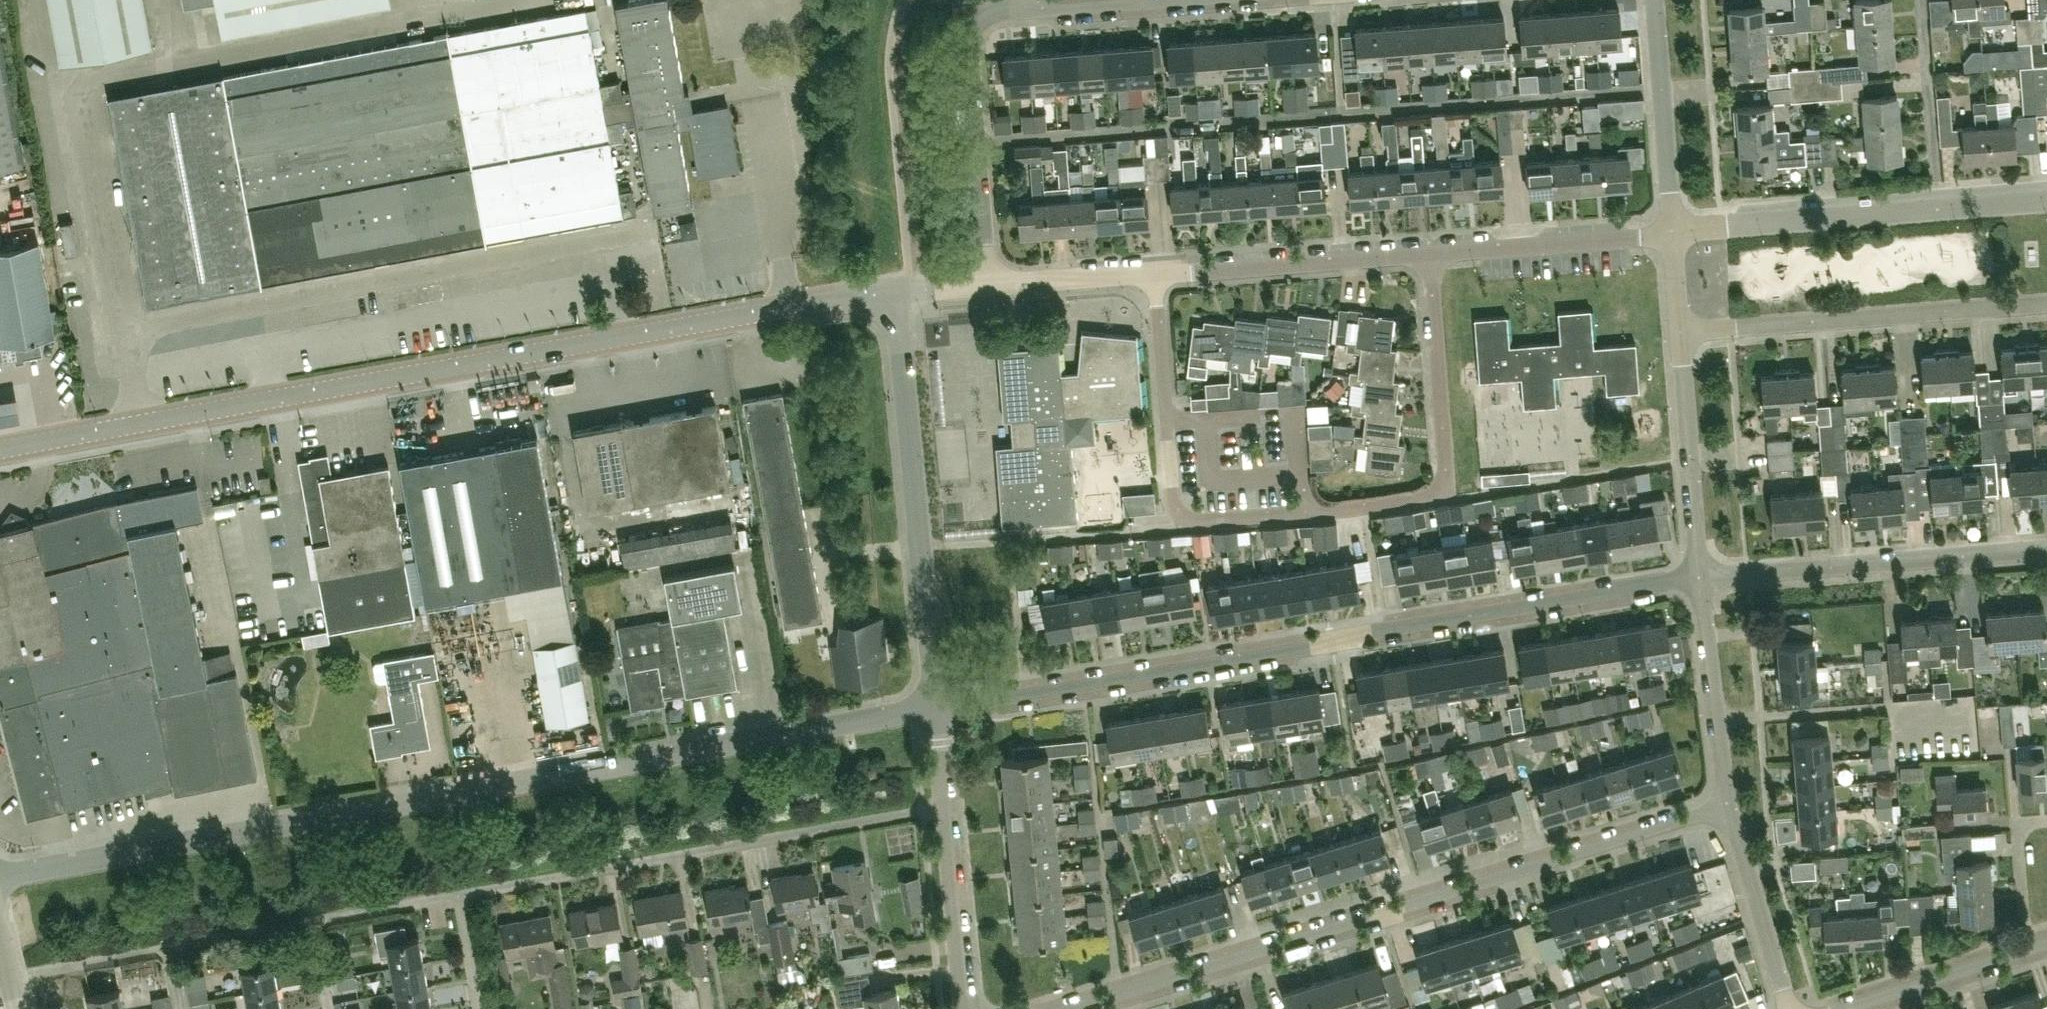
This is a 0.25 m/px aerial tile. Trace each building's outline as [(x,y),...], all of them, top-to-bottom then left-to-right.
[(63,61),(152,44),(144,0),(52,0),(63,61)] [(638,214),(634,187),(620,190),(611,140),(623,138),(619,119),(628,118),(629,125),(641,123),(656,210),(694,203),(681,129),(693,126),(702,176),(740,168),(730,106),(691,113),(671,0),(628,0),(618,2),(634,89),(623,91),(620,80),(601,84),(587,8),(270,68),(262,70),(225,76),(111,98),(148,305),(638,214)] [(185,8),(216,2),(223,38),(391,5),(390,0),(183,0),(185,8)] [(1893,33),(1890,0),(1857,0),(1859,25),(1876,23),(1877,35),(1893,33)] [(1980,23),(1978,0),(1929,0),(1932,25),(1944,24),(1943,10),(1953,10),(1953,12),(1968,11),(1970,34),(1980,33),(1980,23)] [(1980,23),(2011,20),(2009,7),(2004,8),(2004,0),(1978,0),(1980,23)] [(1836,16),(1827,17),(1826,1),(1809,2),(1811,29),(1828,28),(1827,27),(1837,26),(1836,16)] [(1795,30),(1811,29),(1809,2),(1795,4),(1794,4),(1795,30)] [(1748,44),(1747,33),(1765,31),(1764,5),(1730,8),(1733,45),(1748,44)] [(1594,10),(1597,45),(1622,43),(1619,7),(1594,10)] [(1597,45),(1594,10),(1569,12),(1572,47),(1597,45)] [(1545,13),(1548,49),(1572,47),(1569,12),(1545,13)] [(1545,13),(1520,16),(1523,49),(1515,50),(1516,62),(1536,60),(1535,50),(1548,49),(1545,13)] [(2041,15),(2029,16),(2031,41),(2044,40),(2041,15)] [(2018,42),(2031,41),(2029,16),(2016,17),(2018,42)] [(1503,17),(1479,19),(1481,54),(1506,52),(1503,17)] [(1454,21),(1457,56),(1481,54),(1479,19),(1454,21)] [(1430,23),(1432,58),(1457,56),(1454,21),(1430,23)] [(1405,25),(1408,60),(1432,58),(1430,23),(1405,25)] [(1876,23),(1859,25),(1861,61),(1895,59),(1893,33),(1877,35),(1876,23)] [(1945,24),(1932,25),(1934,49),(1947,47),(1945,24)] [(1405,25),(1381,26),(1383,62),(1408,60),(1405,25)] [(1344,76),(1345,76),(1370,73),(1370,63),(1383,62),(1381,26),(1355,28),(1358,58),(1343,59),(1344,76)] [(24,163),(35,161),(32,140),(21,143),(0,28),(0,167),(24,163)] [(1768,68),(1765,31),(1747,33),(1748,44),(1733,45),(1735,70),(1768,68)] [(1315,32),(1290,33),(1294,69),(1318,68),(1315,32)] [(1266,35),(1269,71),(1294,69),(1290,33),(1266,35)] [(1242,37),(1245,73),(1269,71),(1266,35),(1242,37)] [(1245,73),(1242,37),(1217,39),(1220,75),(1245,73)] [(1220,75),(1217,39),(1193,41),(1196,77),(1220,75)] [(1196,77),(1193,41),(1168,43),(1171,79),(1196,77)] [(1775,42),(1776,69),(1794,68),(1792,41),(1775,42)] [(1127,46),(1130,81),(1155,80),(1152,44),(1127,46)] [(1105,83),(1130,81),(1127,46),(1102,48),(1105,83)] [(1092,93),(1091,84),(1105,83),(1102,48),(1078,50),(1081,85),(1082,95),(1092,93)] [(1053,52),(1056,87),(1081,85),(1078,50),(1053,52)] [(1029,54),(1032,89),(1056,87),(1053,52),(1029,54)] [(1032,89),(1029,54),(1003,56),(1006,91),(1032,89)] [(2033,66),(2037,114),(2046,113),(2046,65),(2033,66)] [(1833,66),(1814,67),(1816,83),(1834,82),(1833,66)] [(2037,114),(2033,66),(2020,67),(2025,125),(2026,125),(2027,137),(2030,139),(2038,138),(2036,114),(2037,114)] [(1790,85),(1816,83),(1814,67),(1789,70),(1789,71),(1790,85)] [(1619,69),(1612,70),(1612,68),(1599,69),(1600,85),(1620,84),(1619,69)] [(1600,85),(1599,69),(1587,70),(1588,86),(1600,85)] [(1551,89),(1564,88),(1563,72),(1550,73),(1551,89)] [(1539,90),(1551,89),(1550,73),(1538,74),(1539,90)] [(1485,94),(1497,93),(1496,77),(1483,79),(1485,94)] [(1485,94),(1483,79),(1472,79),(1473,95),(1485,94)] [(1434,82),(1436,98),(1448,97),(1447,81),(1434,82)] [(1834,82),(1816,83),(1817,99),(1842,97),(1841,81),(1834,82)] [(1423,83),(1424,99),(1436,98),(1434,82),(1423,83)] [(1792,101),(1817,99),(1816,83),(1790,85),(1792,101)] [(1293,110),(1310,108),(1308,85),(1295,86),(1297,100),(1292,101),(1293,110)] [(1398,85),(1385,86),(1387,102),(1400,101),(1398,85)] [(1297,100),(1295,86),(1283,87),(1285,110),(1293,110),(1292,101),(1297,100)] [(1375,103),(1387,102),(1385,86),(1374,87),(1375,103)] [(1867,133),(1885,132),(1884,121),(1900,120),(1898,95),(1864,98),(1867,133)] [(1937,96),(1940,129),(1952,128),(1950,95),(1937,96)] [(1247,97),(1248,113),(1260,112),(1260,96),(1247,97)] [(1235,114),(1248,113),(1247,97),(1235,98),(1235,114)] [(1624,99),(1599,101),(1600,115),(1625,112),(1624,99)] [(1986,99),(1973,100),(1975,126),(1962,127),(1965,157),(1991,155),(1988,125),(1986,101),(1986,99)] [(1986,101),(1988,125),(1991,155),(2017,153),(2014,123),(2000,124),(1999,100),(1986,101)] [(1185,102),(1187,118),(1199,117),(1198,101),(1185,102)] [(1600,115),(1599,101),(1598,101),(1598,105),(1583,106),(1584,130),(1601,129),(1600,115)] [(1735,121),(1738,121),(1739,132),(1754,130),(1756,141),(1790,139),(1788,128),(1773,130),(1771,104),(1737,106),(1738,108),(1734,108),(1735,121)] [(1132,106),(1133,122),(1145,121),(1144,105),(1132,106)] [(1133,122),(1132,106),(1120,107),(1121,123),(1133,122)] [(1510,108),(1513,152),(1526,151),(1523,107),(1510,108)] [(1501,153),(1513,152),(1510,108),(1497,109),(1501,153)] [(1084,126),(1096,125),(1095,109),(1083,110),(1084,126)] [(1084,126),(1083,110),(1071,111),(1072,127),(1084,126)] [(1034,114),(1035,130),(1047,129),(1046,113),(1034,114)] [(1023,115),(1024,131),(1035,130),(1034,114),(1023,115)] [(1425,165),(1423,166),(1426,198),(1451,196),(1449,164),(1448,152),(1445,117),(1430,119),(1432,140),(1436,139),(1437,152),(1436,153),(1437,165),(1425,165)] [(1900,120),(1884,121),(1885,132),(1867,133),(1867,134),(1852,135),(1852,147),(1868,146),(1869,160),(1903,157),(1900,120)] [(1348,165),(1345,121),(1332,122),(1333,140),(1335,166),(1348,165)] [(1375,170),(1374,170),(1376,202),(1401,200),(1399,168),(1400,168),(1396,121),(1382,122),(1384,142),(1388,142),(1389,154),(1388,156),(1389,169),(1375,170)] [(1565,131),(1566,146),(1577,145),(1575,130),(1565,131)] [(1822,164),(1820,138),(1820,137),(1790,139),(1756,141),(1754,130),(1739,132),(1742,169),(1776,166),(1776,165),(1806,162),(1806,165),(1822,164)] [(1401,200),(1426,198),(1423,166),(1425,165),(1422,132),(1411,134),(1413,166),(1400,168),(1399,168),(1401,200)] [(1155,154),(1158,179),(1171,179),(1168,135),(1155,136),(1155,154)] [(1199,217),(1224,215),(1222,182),(1224,182),(1219,136),(1205,138),(1207,157),(1209,157),(1211,171),(1209,171),(1210,183),(1197,185),(1199,217)] [(1448,152),(1449,164),(1451,196),(1476,193),(1474,161),(1472,136),(1462,137),(1463,150),(1448,152)] [(1820,138),(1822,164),(1838,163),(1836,136),(1820,138)] [(1237,151),(1246,151),(1245,138),(1236,139),(1237,151)] [(1323,167),(1335,166),(1333,140),(1321,141),(1323,167)] [(1108,183),(1109,195),(1095,196),(1098,228),(1123,226),(1119,179),(1120,179),(1119,177),(1117,142),(1105,143),(1107,167),(1109,167),(1110,183),(1108,183)] [(1022,234),(1048,232),(1045,187),(1043,164),(1042,159),(1042,148),(1041,144),(1015,146),(1015,162),(1031,161),(1031,165),(1033,201),(1020,202),(1022,234)] [(1615,154),(1602,155),(1604,188),(1629,186),(1627,164),(1640,163),(1638,145),(1617,146),(1615,154)] [(1060,186),(1045,187),(1048,232),(1073,230),(1070,198),(1066,147),(1053,148),(1055,172),(1059,171),(1060,186)] [(1297,175),(1298,175),(1296,149),(1286,150),(1287,165),(1272,165),(1273,177),(1272,177),(1274,210),(1299,208),(1297,175)] [(1274,210),(1272,177),(1273,177),(1272,165),(1271,165),(1270,151),(1260,152),(1263,178),(1247,180),(1250,212),(1274,210)] [(1224,215),(1250,212),(1247,180),(1245,152),(1235,153),(1236,169),(1237,181),(1224,182),(1222,182),(1224,215)] [(1351,204),(1376,202),(1374,170),(1375,170),(1373,153),(1361,154),(1362,164),(1367,163),(1367,170),(1348,172),(1351,204)] [(1120,179),(1119,179),(1123,226),(1148,224),(1145,180),(1158,179),(1155,154),(1144,155),(1145,175),(1119,177),(1120,179)] [(1576,158),(1579,190),(1604,188),(1602,155),(1576,158)] [(1184,185),(1171,186),(1174,220),(1199,217),(1197,185),(1194,157),(1182,158),(1184,185)] [(1551,160),(1553,192),(1579,190),(1576,158),(1551,160)] [(1474,161),(1476,193),(1502,191),(1499,159),(1474,161)] [(1553,192),(1551,160),(1525,162),(1528,194),(1553,192)] [(1073,230),(1098,228),(1095,196),(1093,168),(1082,169),(1084,185),(1081,185),(1082,197),(1070,198),(1073,230)] [(1297,175),(1299,208),(1325,205),(1322,173),(1298,175),(1297,175)] [(0,248),(0,331),(0,333),(0,360),(41,352),(38,337),(55,334),(37,241),(0,248)] [(1355,339),(1355,341),(1390,346),(1393,317),(1362,313),(1363,309),(1340,307),(1337,332),(1345,333),(1347,319),(1357,320),(1355,339)] [(1479,378),(1520,374),(1523,405),(1555,402),(1552,373),(1603,368),(1606,392),(1639,389),(1634,341),(1593,345),(1590,307),(1557,311),(1559,340),(1509,345),(1507,315),(1473,318),(1479,378)] [(1297,319),(1293,353),(1290,352),(1289,361),(1300,362),(1302,347),(1325,350),(1330,316),(1299,313),(1298,319),(1297,319)] [(1261,356),(1259,355),(1258,364),(1269,365),(1271,350),(1290,352),(1293,353),(1297,319),(1268,315),(1267,321),(1266,321),(1261,356)] [(1230,359),(1227,358),(1226,366),(1231,366),(1231,384),(1229,384),(1230,394),(1230,407),(1244,406),(1241,367),(1249,368),(1251,354),(1259,355),(1261,356),(1266,321),(1236,317),(1235,323),(1234,323),(1230,359)] [(1208,355),(1227,357),(1227,358),(1230,359),(1234,323),(1205,320),(1204,326),(1194,324),(1188,374),(1207,376),(1208,365),(1207,365),(1208,355)] [(1014,443),(997,445),(1003,526),(1079,519),(1076,482),(1073,442),(1096,440),(1094,416),(1144,412),(1137,335),(1083,330),(1079,371),(1071,371),(1063,372),(1060,343),(998,348),(1004,419),(1012,419),(1014,443)] [(1357,374),(1393,378),(1397,346),(1390,346),(1355,341),(1355,339),(1346,338),(1345,349),(1359,351),(1357,370),(1357,374)] [(2030,382),(2044,381),(2045,394),(2046,393),(2046,345),(2040,346),(2039,341),(2027,342),(2030,382)] [(2030,382),(2027,342),(2015,343),(2015,348),(2002,349),(2005,393),(2017,391),(2017,383),(2030,382)] [(1950,388),(1976,386),(1975,382),(1973,351),(1959,352),(1959,348),(1947,349),(1950,388)] [(1950,388),(1947,349),(1935,350),(1935,354),(1921,355),(1924,390),(1950,388)] [(1893,365),(1880,366),(1879,362),(1868,363),(1871,402),(1896,400),(1893,365)] [(1871,402),(1868,363),(1855,364),(1855,368),(1842,369),(1845,404),(1846,413),(1872,411),(1871,402)] [(1799,368),(1787,369),(1790,409),(1804,408),(1804,418),(1817,417),(1813,372),(1800,373),(1799,368)] [(1360,405),(1395,410),(1398,379),(1393,378),(1357,374),(1357,370),(1350,369),(1348,382),(1362,383),(1360,402),(1360,405)] [(1762,376),(1765,412),(1766,430),(1777,430),(1775,410),(1790,409),(1787,369),(1775,370),(1776,375),(1762,376)] [(1305,379),(1302,379),(1292,380),(1294,403),(1307,402),(1305,379)] [(1294,403),(1292,380),(1277,381),(1278,404),(1294,403)] [(24,414),(20,387),(0,391),(0,418),(24,414)] [(2003,393),(1991,394),(1991,402),(1993,426),(2006,425),(2003,393)] [(1230,407),(1230,394),(1207,396),(1208,409),(1230,407)] [(824,620),(785,395),(747,401),(786,627),(824,620)] [(1361,433),(1361,437),(1397,442),(1400,410),(1395,410),(1360,405),(1360,402),(1351,401),(1350,412),(1363,414),(1361,433)] [(1977,403),(1979,427),(1993,426),(1991,402),(1977,403)] [(576,432),(590,510),(732,484),(717,406),(576,432)] [(1912,416),(1914,441),(1927,440),(1925,415),(1912,416)] [(1901,442),(1914,441),(1912,416),(1899,417),(1901,442)] [(1331,422),(1307,423),(1308,436),(1332,434),(1331,422)] [(1845,423),(1832,424),(1834,447),(1846,446),(1845,423)] [(1834,447),(1832,424),(1819,425),(1821,448),(1834,447)] [(2008,450),(2006,425),(1993,426),(1995,452),(2008,450)] [(1995,452),(1993,426),(1979,427),(1982,458),(1995,457),(1995,452)] [(1361,437),(1361,433),(1354,432),(1352,443),(1366,445),(1364,470),(1400,474),(1404,443),(1397,442),(1361,437)] [(1332,434),(1308,436),(1309,450),(1333,448),(1332,434)] [(426,600),(564,575),(539,435),(401,461),(426,600)] [(1767,440),(1768,453),(1793,451),(1792,438),(1767,440)] [(1929,465),(1927,440),(1914,441),(1916,467),(1916,466),(1929,465)] [(1916,467),(1914,441),(1901,442),(1903,471),(1917,470),(1916,467)] [(1854,523),(1867,522),(1868,526),(1880,525),(1877,486),(1850,488),(1846,446),(1834,447),(1836,471),(1838,493),(1838,498),(1852,497),(1854,523)] [(1836,471),(1834,447),(1821,448),(1823,472),(1836,471)] [(1333,448),(1309,450),(1311,470),(1334,468),(1333,448)] [(1793,451),(1768,453),(1769,469),(1795,467),(1793,451)] [(319,576),(319,575),(329,629),(415,612),(406,560),(389,463),(328,474),(325,455),(298,460),(313,542),(306,543),(312,578),(319,576)] [(1981,459),(1956,461),(1960,511),(1972,510),(1972,505),(1985,504),(1981,459)] [(2028,505),(2040,504),(2037,465),(2023,466),(2022,459),(2012,460),(2013,467),(2011,467),(2014,502),(2027,501),(2028,505)] [(1934,508),(1947,507),(1947,512),(1960,511),(1956,461),(1930,463),(1934,508)] [(2037,465),(2040,504),(2046,504),(2046,464),(2037,465)] [(1482,474),(1483,485),(1531,481),(1530,470),(1482,474)] [(1639,489),(1636,473),(1623,475),(1626,491),(1639,489)] [(261,490),(271,489),(269,474),(259,476),(261,490)] [(1626,491),(1623,475),(1611,477),(1614,493),(1626,491)] [(1599,480),(1601,492),(1610,491),(1607,478),(1599,480)] [(1588,481),(1575,484),(1578,499),(1590,497),(1588,481)] [(1565,501),(1578,499),(1575,484),(1563,486),(1565,501)] [(1877,486),(1880,525),(1892,524),(1892,520),(1905,519),(1902,484),(1877,486)] [(237,673),(236,673),(231,651),(203,658),(176,524),(203,518),(197,487),(118,503),(175,788),(176,791),(228,781),(257,776),(237,673)] [(1539,490),(1526,492),(1529,508),(1541,506),(1539,490)] [(1822,490),(1797,492),(1800,532),(1812,531),(1812,526),(1825,525),(1822,490)] [(1156,512),(1155,491),(1123,494),(1125,514),(1156,512)] [(1516,510),(1529,508),(1526,492),(1514,494),(1515,501),(1516,510)] [(1788,533),(1800,532),(1797,492),(1771,495),(1774,530),(1788,528),(1788,533)] [(1643,513),(1630,515),(1636,549),(1660,545),(1654,512),(1668,509),(1665,497),(1641,501),(1643,513)] [(5,729),(27,817),(156,784),(158,792),(175,788),(118,503),(118,501),(0,533),(0,710),(5,729)] [(1474,501),(1461,503),(1464,518),(1476,516),(1474,501)] [(1451,521),(1464,518),(1461,503),(1448,505),(1451,521)] [(1611,553),(1636,549),(1630,515),(1628,504),(1619,505),(1621,517),(1606,519),(1611,553)] [(1424,509),(1412,511),(1415,527),(1426,525),(1424,509)] [(1403,529),(1415,527),(1412,511),(1400,513),(1403,529)] [(1518,517),(1520,533),(1508,535),(1513,570),(1539,565),(1533,531),(1532,531),(1529,515),(1518,517)] [(1545,529),(1533,531),(1539,565),(1563,561),(1557,527),(1555,517),(1544,519),(1545,529)] [(1606,519),(1582,523),(1587,557),(1611,553),(1606,519)] [(1326,532),(1331,532),(1330,523),(1313,524),(1314,548),(1327,547),(1326,532)] [(1338,523),(1330,523),(1331,532),(1326,532),(1327,547),(1339,546),(1339,540),(1347,540),(1346,526),(1338,527),(1338,523)] [(1557,527),(1563,561),(1587,557),(1582,523),(1557,527)] [(1275,527),(1277,544),(1289,543),(1288,526),(1275,527)] [(1264,545),(1277,544),(1275,527),(1262,528),(1264,545)] [(1237,530),(1227,531),(1228,547),(1238,547),(1237,530)] [(1215,549),(1228,547),(1227,531),(1214,532),(1215,549)] [(1160,537),(1161,553),(1173,552),(1172,536),(1160,537)] [(1148,554),(1161,553),(1160,537),(1147,538),(1148,554)] [(1467,542),(1473,576),(1498,572),(1492,538),(1467,542)] [(1112,557),(1111,541),(1111,540),(1098,541),(1099,558),(1112,557)] [(1111,541),(1112,557),(1123,556),(1122,540),(1111,540),(1111,541)] [(1443,546),(1449,580),(1473,576),(1467,542),(1443,546)] [(1061,544),(1061,545),(1063,560),(1075,560),(1074,543),(1061,544)] [(1063,560),(1061,545),(1061,544),(1049,545),(1049,548),(1043,549),(1043,560),(1050,559),(1050,561),(1063,560)] [(1449,580),(1443,546),(1419,550),(1424,585),(1449,580)] [(1400,589),(1424,585),(1419,550),(1394,554),(1393,551),(1377,553),(1382,582),(1398,580),(1400,589)] [(1330,565),(1335,599),(1360,595),(1355,561),(1330,565)] [(740,684),(726,610),(725,609),(743,605),(735,563),(665,577),(673,618),(688,694),(740,684)] [(2039,563),(2036,583),(2046,585),(2046,564),(2039,563)] [(1311,603),(1335,599),(1330,565),(1306,569),(1311,603)] [(1306,569),(1282,573),(1287,607),(1311,603),(1306,569)] [(1981,587),(1994,588),(1995,573),(1982,572),(1981,587)] [(1282,573),(1258,577),(1263,611),(1287,607),(1282,573)] [(1165,580),(1171,615),(1196,611),(1190,576),(1165,580)] [(1239,615),(1263,611),(1258,577),(1233,581),(1239,615)] [(1141,584),(1147,619),(1171,615),(1165,580),(1141,584)] [(1233,581),(1209,585),(1215,619),(1239,615),(1233,581)] [(1117,588),(1123,623),(1147,619),(1141,584),(1117,588)] [(1123,623),(1117,588),(1093,592),(1099,627),(1123,623)] [(1099,627),(1093,592),(1069,596),(1075,631),(1099,627)] [(1069,596),(1044,600),(1050,635),(1075,631),(1069,596)] [(2046,665),(2046,629),(2044,608),(2015,610),(2018,645),(2038,643),(2040,665),(2046,665)] [(1989,633),(1971,634),(1973,664),(1974,670),(2001,668),(1999,646),(2018,645),(2015,610),(1987,613),(1989,633)] [(1973,664),(1971,634),(1956,635),(1954,615),(1927,617),(1930,664),(1940,663),(1939,650),(1956,649),(1957,666),(1973,664)] [(1920,665),(1930,664),(1927,617),(1901,620),(1903,640),(1888,641),(1890,671),(1906,669),(1905,653),(1919,652),(1920,665)] [(688,694),(673,618),(660,621),(660,619),(618,627),(634,710),(667,703),(666,698),(688,694)] [(1665,622),(1640,626),(1646,660),(1648,660),(1650,670),(1661,669),(1660,658),(1670,656),(1671,660),(1684,657),(1681,634),(1667,636),(1665,622)] [(864,679),(876,678),(879,646),(884,645),(882,628),(843,623),(839,659),(835,659),(837,673),(863,676),(864,679)] [(1622,664),(1646,660),(1640,626),(1616,630),(1622,664)] [(330,641),(328,629),(303,634),(305,645),(330,641)] [(1598,668),(1622,664),(1616,630),(1592,634),(1598,668)] [(1574,672),(1598,668),(1592,634),(1568,638),(1574,672)] [(1568,638),(1544,642),(1549,676),(1574,672),(1568,638)] [(575,639),(534,646),(548,725),(589,718),(575,639)] [(1781,667),(1816,664),(1814,639),(1779,642),(1781,667)] [(1068,663),(1065,641),(1034,645),(1036,667),(1068,663)] [(1525,680),(1549,676),(1544,642),(1519,646),(1525,680)] [(1881,659),(1880,647),(1864,648),(1865,660),(1881,659)] [(1485,687),(1496,685),(1509,682),(1504,648),(1479,652),(1485,687)] [(435,650),(384,659),(376,661),(373,666),(376,680),(380,682),(387,681),(394,718),(371,722),(378,756),(383,755),(383,753),(431,745),(419,680),(440,676),(435,650)] [(1455,657),(1460,691),(1485,687),(1479,652),(1455,657)] [(1430,661),(1436,695),(1460,691),(1455,657),(1430,661)] [(1882,672),(1881,659),(1865,660),(1866,674),(1882,672)] [(1406,665),(1412,699),(1436,695),(1430,661),(1406,665)] [(1816,664),(1781,667),(1783,693),(1818,690),(1816,664)] [(1382,669),(1388,703),(1412,699),(1406,665),(1382,669)] [(1357,673),(1363,707),(1388,703),(1382,669),(1357,673)] [(1650,684),(1654,700),(1667,697),(1663,681),(1650,684)] [(1640,687),(1643,702),(1654,700),(1650,684),(1640,687)] [(1319,687),(1294,691),(1300,726),(1301,736),(1306,735),(1311,728),(1310,724),(1324,722),(1319,687)] [(1300,726),(1294,691),(1270,695),(1276,730),(1277,740),(1286,738),(1285,729),(1300,726)] [(1602,695),(1606,711),(1619,708),(1616,692),(1602,695)] [(1251,734),(1276,730),(1270,695),(1246,699),(1251,734)] [(1595,713),(1606,711),(1602,695),(1591,697),(1595,713)] [(1237,737),(1251,734),(1246,699),(1220,704),(1228,749),(1239,747),(1237,737)] [(1554,706),(1558,721),(1571,718),(1568,703),(1554,706)] [(2012,703),(2000,704),(2003,746),(2016,744),(2012,703)] [(1180,710),(1186,744),(1210,740),(1204,706),(1180,710)] [(1543,708),(1547,724),(1558,721),(1554,706),(1543,708)] [(1648,708),(1637,710),(1640,725),(1652,723),(1648,708)] [(1156,714),(1162,748),(1186,744),(1180,710),(1156,714)] [(1626,713),(1629,728),(1640,725),(1637,710),(1626,713)] [(1132,718),(1138,753),(1162,748),(1156,714),(1132,718)] [(1503,717),(1491,720),(1494,735),(1506,733),(1503,717)] [(1107,723),(1113,757),(1138,753),(1132,718),(1107,723)] [(1590,721),(1593,736),(1605,733),(1601,718),(1590,721)] [(574,731),(581,750),(609,739),(602,720),(574,731)] [(1481,738),(1494,735),(1491,720),(1478,723),(1481,738)] [(1590,721),(1579,723),(1582,738),(1593,736),(1590,721)] [(1442,730),(1446,746),(1458,743),(1455,728),(1442,730)] [(1543,731),(1546,746),(1558,744),(1554,728),(1543,731)] [(1430,733),(1433,749),(1446,746),(1442,730),(1430,733)] [(1546,746),(1543,731),(1532,734),(1535,749),(1546,746)] [(1796,761),(1831,758),(1829,733),(1794,736),(1796,761)] [(1088,750),(1087,738),(1015,745),(1016,757),(1003,758),(1005,775),(999,775),(1000,782),(1051,777),(1049,754),(1088,750)] [(1407,738),(1395,741),(1398,756),(1410,754),(1407,738)] [(1378,761),(1398,756),(1395,741),(1376,746),(1378,761)] [(1888,754),(1888,742),(1871,743),(1872,755),(1888,754)] [(2017,757),(2019,793),(2046,791),(2046,787),(2045,755),(2044,755),(2043,742),(2030,743),(2031,756),(2017,757)] [(1485,744),(1474,746),(1477,761),(1488,759),(1485,744)] [(1462,749),(1466,764),(1477,761),(1474,746),(1462,749)] [(1673,747),(1649,754),(1659,785),(1682,777),(1673,747)] [(1302,775),(1319,772),(1315,749),(1304,751),(1306,766),(1301,767),(1302,775)] [(1292,753),(1296,776),(1302,775),(1301,767),(1306,766),(1304,751),(1292,753)] [(1427,757),(1430,772),(1442,769),(1442,770),(1453,767),(1450,752),(1427,757)] [(1636,792),(1659,785),(1649,754),(1626,762),(1636,792)] [(1889,762),(1888,754),(1872,755),(1873,767),(1889,766),(1889,762)] [(1419,774),(1430,772),(1427,757),(1416,759),(1419,774)] [(1798,786),(1833,783),(1831,758),(1796,761),(1798,786)] [(1074,763),(1075,776),(1091,774),(1090,762),(1074,763)] [(1613,799),(1636,792),(1626,762),(1604,769),(1613,799)] [(1270,764),(1257,766),(1259,782),(1273,780),(1270,764)] [(1259,782),(1257,766),(1237,770),(1240,785),(1259,782)] [(1604,769),(1581,776),(1590,806),(1613,799),(1604,769)] [(1956,788),(1955,772),(1935,774),(1937,803),(1955,801),(1956,816),(1985,813),(1983,786),(1956,788)] [(1353,773),(1341,775),(1343,791),(1356,789),(1353,773)] [(1092,786),(1091,774),(1075,776),(1076,788),(1092,786)] [(1192,777),(1194,793),(1206,791),(1204,775),(1192,777)] [(1341,775),(1328,778),(1331,794),(1343,791),(1341,775)] [(1590,806),(1581,776),(1558,783),(1567,813),(1590,806)] [(1000,782),(1001,790),(1006,789),(1007,804),(1054,800),(1051,777),(1000,782)] [(1180,779),(1183,795),(1194,793),(1192,777),(1180,779)] [(1293,783),(1295,799),(1308,797),(1305,781),(1293,783)] [(1156,783),(1143,785),(1146,801),(1158,799),(1156,783)] [(1283,801),(1295,799),(1293,783),(1280,786),(1283,801)] [(1544,821),(1567,813),(1558,783),(1534,791),(1544,821)] [(1800,811),(1835,808),(1833,783),(1798,786),(1800,811)] [(1146,801),(1143,785),(1120,789),(1122,805),(1146,801)] [(1451,841),(1442,810),(1434,787),(1422,791),(1430,814),(1418,818),(1427,848),(1451,841)] [(1487,796),(1488,796),(1497,826),(1520,819),(1510,788),(1487,796)] [(1245,792),(1247,807),(1259,805),(1257,789),(1245,792)] [(1892,804),(1892,792),(1876,793),(1876,805),(1892,804)] [(1465,803),(1474,833),(1497,826),(1488,796),(1487,796),(1465,803)] [(1004,828),(1056,823),(1054,800),(1007,804),(1009,820),(1004,820),(1004,828)] [(1174,804),(1176,819),(1189,817),(1187,801),(1174,804)] [(1442,810),(1451,841),(1474,833),(1465,803),(1442,810)] [(1164,821),(1176,819),(1174,804),(1162,806),(1164,821)] [(1877,818),(1893,816),(1892,804),(1876,805),(1877,818)] [(1094,807),(1079,809),(1080,821),(1096,820),(1094,807)] [(1835,808),(1800,811),(1802,836),(1837,834),(1835,808)] [(1139,810),(1127,812),(1129,828),(1141,825),(1139,810)] [(1129,828),(1127,812),(1114,814),(1117,830),(1129,828)] [(1096,820),(1080,821),(1081,833),(1097,832),(1096,820)] [(1903,838),(1937,835),(1937,822),(1902,825),(1902,831),(1903,838)] [(1011,851),(1058,846),(1056,823),(1004,828),(1005,836),(1010,835),(1011,851)] [(1357,836),(1367,867),(1390,859),(1380,829),(1357,836)] [(1523,830),(1506,833),(1509,849),(1526,847),(1523,830)] [(1971,834),(1971,833),(1941,835),(1942,845),(1972,843),(1971,834)] [(2001,835),(1977,836),(1978,851),(2002,850),(2001,835)] [(1105,838),(1107,854),(1119,853),(1117,836),(1105,838)] [(1334,843),(1343,874),(1367,867),(1357,836),(1334,843)] [(1311,850),(1321,881),(1343,874),(1334,843),(1311,850)] [(1009,875),(1061,869),(1058,846),(1011,851),(1013,867),(1008,867),(1009,875)] [(1959,891),(1991,889),(1990,861),(1973,862),(1972,847),(1942,849),(1945,878),(1959,877),(1959,891)] [(1288,858),(1298,888),(1321,881),(1311,850),(1288,858)] [(1084,867),(1100,865),(1099,852),(1083,854),(1084,867)] [(1820,857),(1821,871),(1848,869),(1847,855),(1820,857)] [(1275,895),(1298,888),(1288,858),(1265,865),(1275,895)] [(867,862),(835,867),(837,879),(826,881),(829,897),(840,896),(842,907),(853,905),(856,921),(876,918),(867,862)] [(1677,902),(1680,911),(1690,908),(1687,899),(1701,895),(1691,862),(1667,869),(1677,902)] [(1084,867),(1085,879),(1101,877),(1100,865),(1084,867)] [(1275,895),(1265,865),(1242,872),(1251,903),(1275,895)] [(1061,869),(1009,875),(1010,882),(1014,881),(1016,897),(1063,892),(1061,869)] [(1677,902),(1667,869),(1643,877),(1654,910),(1677,902)] [(827,900),(820,902),(814,873),(789,877),(789,875),(774,878),(780,910),(810,905),(812,920),(820,919),(822,930),(832,928),(827,900)] [(1620,884),(1630,917),(1654,910),(1643,877),(1620,884)] [(1630,917),(1620,884),(1596,891),(1607,924),(1630,917)] [(724,932),(723,923),(753,917),(756,931),(759,930),(761,942),(773,940),(770,924),(765,896),(751,898),(749,885),(726,889),(726,886),(707,889),(715,933),(724,932)] [(1199,893),(1208,923),(1231,916),(1222,886),(1199,893)] [(1991,889),(1959,891),(1960,905),(1947,906),(1948,920),(1993,918),(1991,889)] [(1864,890),(1851,891),(1855,943),(1882,941),(1881,929),(1895,928),(1895,924),(1893,896),(1878,897),(1865,898),(1864,890)] [(663,942),(660,929),(688,924),(682,891),(637,899),(643,932),(646,946),(663,942)] [(1607,924),(1596,891),(1573,898),(1583,932),(1607,924)] [(1825,904),(1811,905),(1813,930),(1825,929),(1827,945),(1855,943),(1851,891),(1850,891),(1851,896),(1837,897),(1838,915),(1826,916),(1825,904)] [(1065,914),(1063,892),(1016,897),(1017,912),(1013,912),(1013,920),(1065,914)] [(1176,900),(1185,930),(1208,923),(1199,893),(1176,900)] [(1907,895),(1909,922),(1910,933),(1926,931),(1924,904),(1934,904),(1933,893),(1907,895)] [(1549,906),(1560,939),(1583,932),(1573,898),(1549,906)] [(1089,913),(1104,912),(1103,899),(1087,901),(1089,913)] [(1153,907),(1162,937),(1185,930),(1176,900),(1153,907)] [(616,903),(572,911),(578,944),(622,936),(616,903)] [(1162,937),(1153,907),(1129,914),(1138,944),(1162,937)] [(1106,923),(1104,912),(1089,913),(1090,925),(1106,923)] [(1065,914),(1013,920),(1014,927),(1019,927),(1021,943),(1047,940),(1068,938),(1065,914)] [(503,924),(509,957),(526,954),(529,970),(534,969),(550,967),(557,1008),(573,1008),(565,964),(568,964),(565,946),(556,948),(550,915),(503,924)] [(1694,920),(1683,924),(1689,939),(1700,935),(1694,920)] [(773,940),(777,959),(794,956),(788,921),(770,924),(773,940)] [(1488,929),(1498,962),(1523,955),(1512,921),(1488,929)] [(1672,928),(1677,943),(1689,939),(1683,924),(1672,928)] [(389,952),(391,966),(422,960),(418,936),(406,938),(404,925),(374,930),(379,954),(389,952)] [(1498,962),(1488,929),(1465,936),(1474,970),(1498,962)] [(1474,970),(1465,936),(1441,943),(1451,977),(1474,970)] [(1637,941),(1643,956),(1655,952),(1649,937),(1637,941)] [(702,938),(695,939),(687,941),(693,972),(708,969),(702,938)] [(1711,938),(1695,944),(1701,958),(1717,952),(1711,938)] [(1631,961),(1643,956),(1637,941),(1625,946),(1631,961)] [(1381,945),(1387,970),(1396,968),(1390,943),(1381,945)] [(1451,977),(1441,943),(1417,951),(1428,984),(1451,977)] [(1695,944),(1684,948),(1689,962),(1700,958),(1695,944)] [(642,993),(640,976),(634,946),(620,949),(625,976),(612,979),(616,997),(642,993)] [(1678,967),(1689,962),(1684,948),(1672,952),(1678,967)] [(839,958),(839,962),(842,975),(873,969),(870,952),(839,958)] [(1602,954),(1591,958),(1597,974),(1608,970),(1602,954)] [(1559,958),(1546,963),(1555,989),(1568,985),(1559,958)] [(1584,978),(1597,974),(1591,958),(1578,963),(1584,978)] [(396,990),(427,984),(422,960),(391,966),(396,990)] [(337,976),(355,973),(353,961),(327,967),(329,977),(337,976)] [(1651,961),(1638,966),(1644,981),(1656,976),(1651,961)] [(242,968),(246,992),(277,987),(273,963),(242,968)] [(1365,1003),(1364,1004),(1365,1008),(1382,1008),(1390,1004),(1406,999),(1397,970),(1382,975),(1378,963),(1355,970),(1365,1003)] [(1698,982),(1710,1008),(1723,1008),(1735,1004),(1718,964),(1707,969),(1710,976),(1698,982)] [(1632,986),(1644,981),(1638,966),(1626,970),(1632,986)] [(1331,977),(1341,1008),(1346,1008),(1364,1004),(1365,1003),(1355,970),(1331,977)] [(357,986),(355,973),(337,976),(339,989),(357,986)] [(855,1005),(855,1008),(902,1008),(899,989),(874,994),(871,975),(836,982),(841,1007),(855,1005)] [(1331,977),(1308,984),(1315,1008),(1341,1008),(1331,977)] [(1698,982),(1675,991),(1683,1008),(1710,1008),(1698,982)] [(431,1008),(427,984),(396,990),(399,1008),(424,1008),(431,1008)] [(1308,984),(1283,991),(1288,1008),(1315,1008),(1308,984)] [(207,986),(189,989),(191,1002),(210,999),(207,986)] [(277,987),(246,992),(249,1008),(281,1008),(277,987)] [(1507,991),(1512,1006),(1524,1002),(1518,987),(1507,991)] [(92,1008),(123,1008),(120,989),(89,994),(92,1008)] [(1577,990),(1565,994),(1571,1008),(1582,1004),(1577,990)] [(2015,998),(2018,1008),(2044,1008),(2038,990),(2015,998)] [(1500,1008),(1505,1008),(1512,1006),(1507,991),(1495,996),(1500,1008)] [(1675,991),(1653,1001),(1656,1008),(1683,1008),(1675,991)] [(170,994),(153,997),(155,1008),(172,1005),(170,994)] [(1565,994),(1553,999),(1557,1008),(1570,1008),(1571,1008),(1565,994)] [(2015,998),(1991,1005),(1993,1008),(2018,1008),(2015,998)] [(191,1002),(193,1008),(211,1008),(210,999),(191,1002)]
